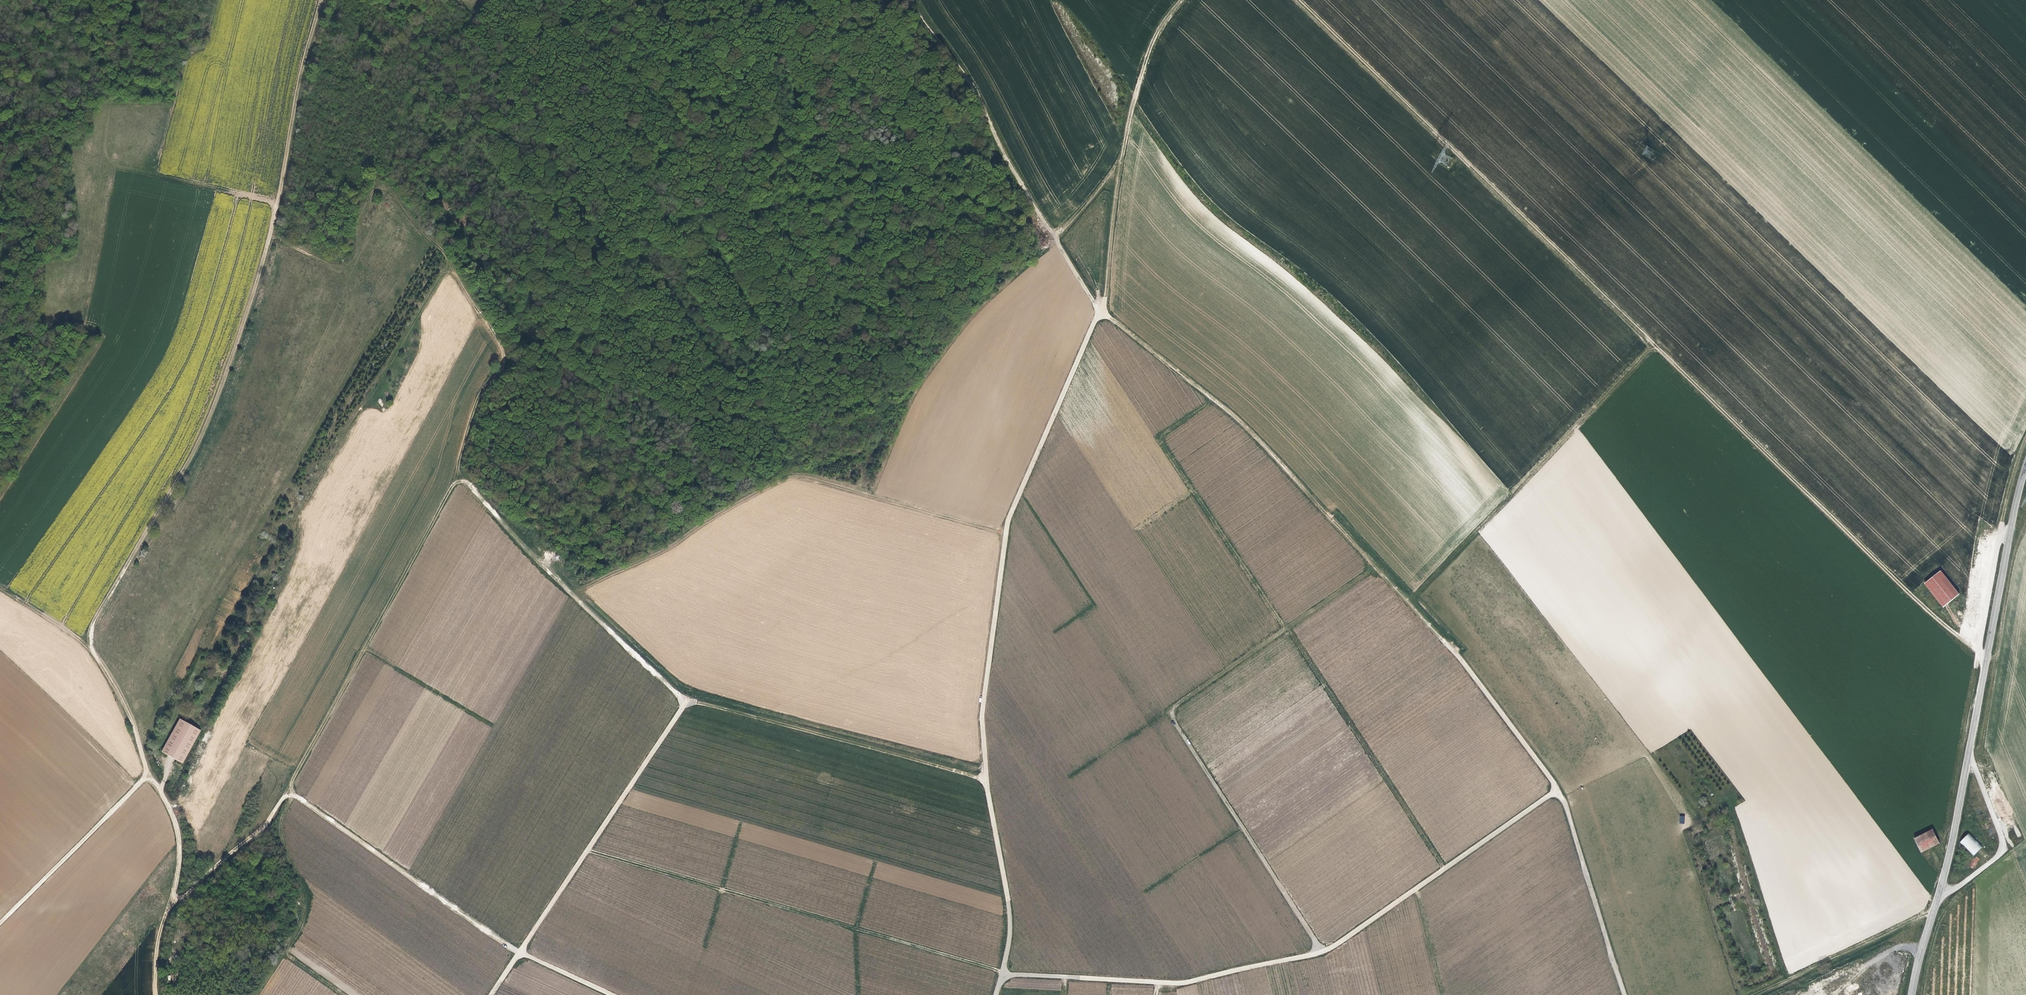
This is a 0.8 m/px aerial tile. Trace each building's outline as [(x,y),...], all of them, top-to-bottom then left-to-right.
[(1940,571),(1925,584),(1943,607),(1959,595),(1940,571)] [(179,719),(161,751),(182,763),(200,730),(179,719)] [(1939,842),(1932,828),(1914,837),(1921,851),(1939,842)] [(1970,832),(1960,842),(1974,855),(1983,846),(1970,832)]
